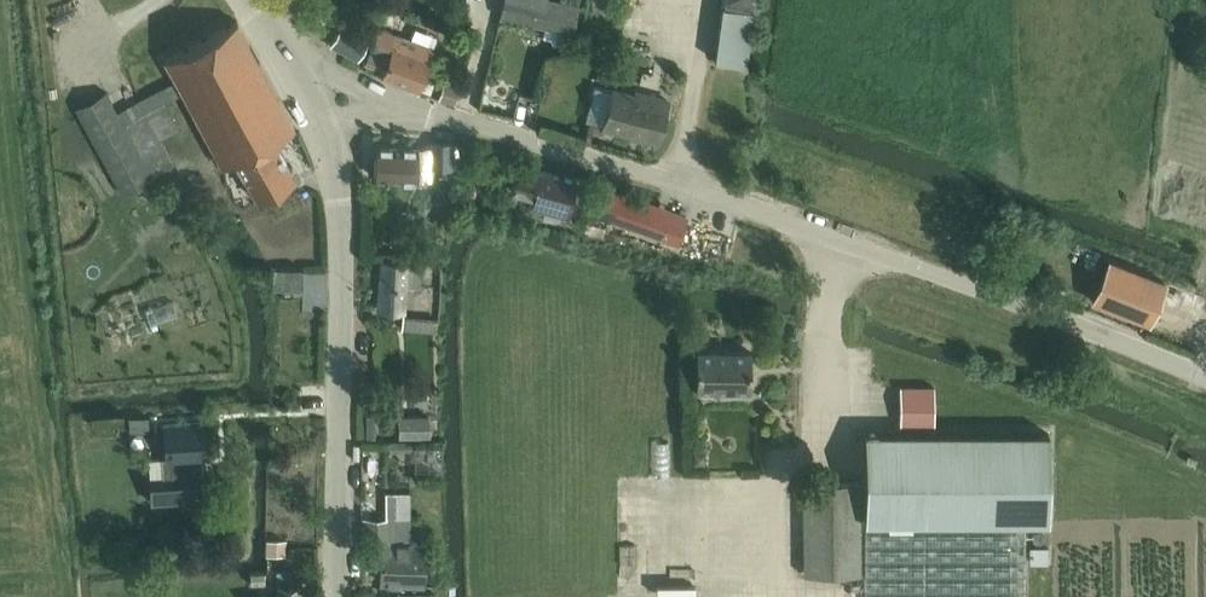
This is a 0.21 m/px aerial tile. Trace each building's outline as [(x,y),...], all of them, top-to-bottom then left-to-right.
[(576,7),(547,1),(547,0),(507,0),(503,16),(571,31),(576,7)] [(748,46),(756,10),(759,0),(722,0),(722,1),(727,2),(718,41),(715,61),(746,65),(748,46)] [(321,27),(327,21),(321,15),(314,21),(321,27)] [(86,124),(65,135),(104,205),(124,195),(154,179),(174,165),(161,141),(180,131),(166,104),(183,94),(224,167),(236,161),(258,201),(297,180),(275,140),(296,128),(237,22),(166,61),(176,80),(118,112),(107,92),(77,108),(86,124)] [(358,61),(369,39),(343,26),(332,47),(358,61)] [(419,91),(420,89),(434,47),(377,27),(370,48),(364,64),(383,70),(380,77),(419,91)] [(444,81),(439,99),(455,104),(461,86),(444,81)] [(633,95),(614,90),(604,128),(658,142),(668,101),(634,92),(633,95)] [(376,143),(375,179),(418,180),(432,180),(432,168),(453,168),(453,142),(431,141),(431,145),(419,144),(376,143)] [(568,214),(577,182),(519,165),(511,191),(533,197),(531,203),(568,214)] [(463,181),(459,196),(474,200),(478,185),(463,181)] [(609,188),(601,211),(637,223),(635,229),(677,243),(687,216),(609,188)] [(589,212),(584,230),(604,235),(608,217),(589,212)] [(725,212),(721,221),(740,228),(744,218),(725,212)] [(685,238),(681,250),(706,258),(710,246),(685,238)] [(376,310),(404,312),(406,287),(420,288),(421,264),(380,260),(376,310)] [(1093,301),(1205,346),(1205,343),(1205,299),(1109,261),(1093,301)] [(304,290),(304,286),(304,269),(274,269),(274,289),(304,290)] [(697,390),(750,391),(750,351),(698,351),(697,390)] [(934,387),(900,387),(900,427),(934,427),(934,387)] [(376,416),(367,416),(367,438),(375,438),(376,416)] [(398,416),(399,437),(429,436),(428,416),(398,416)] [(163,476),(149,477),(151,503),(206,500),(204,474),(203,474),(201,455),(207,454),(205,422),(162,425),(164,457),(162,457),(163,476)] [(865,596),(1025,596),(1025,522),(1049,522),(1049,434),(865,434),(865,521),(1010,521),(1010,528),(865,527),(865,596)] [(804,484),(804,555),(796,555),(796,574),(805,574),(805,575),(861,574),(861,483),(804,484)] [(387,518),(368,518),(368,541),(373,541),(382,541),(382,543),(381,543),(380,582),(395,582),(399,582),(423,582),(423,543),(422,543),(409,543),(409,518),(409,517),(409,493),(408,493),(405,493),(387,493),(387,518)] [(265,556),(268,556),(287,556),(287,541),(266,540),(265,556)] [(304,585),(291,586),(291,571),(278,572),(278,596),(304,596),(304,585)] [(399,582),(399,596),(450,596),(450,583),(449,583),(423,583),(423,582),(399,582)]
